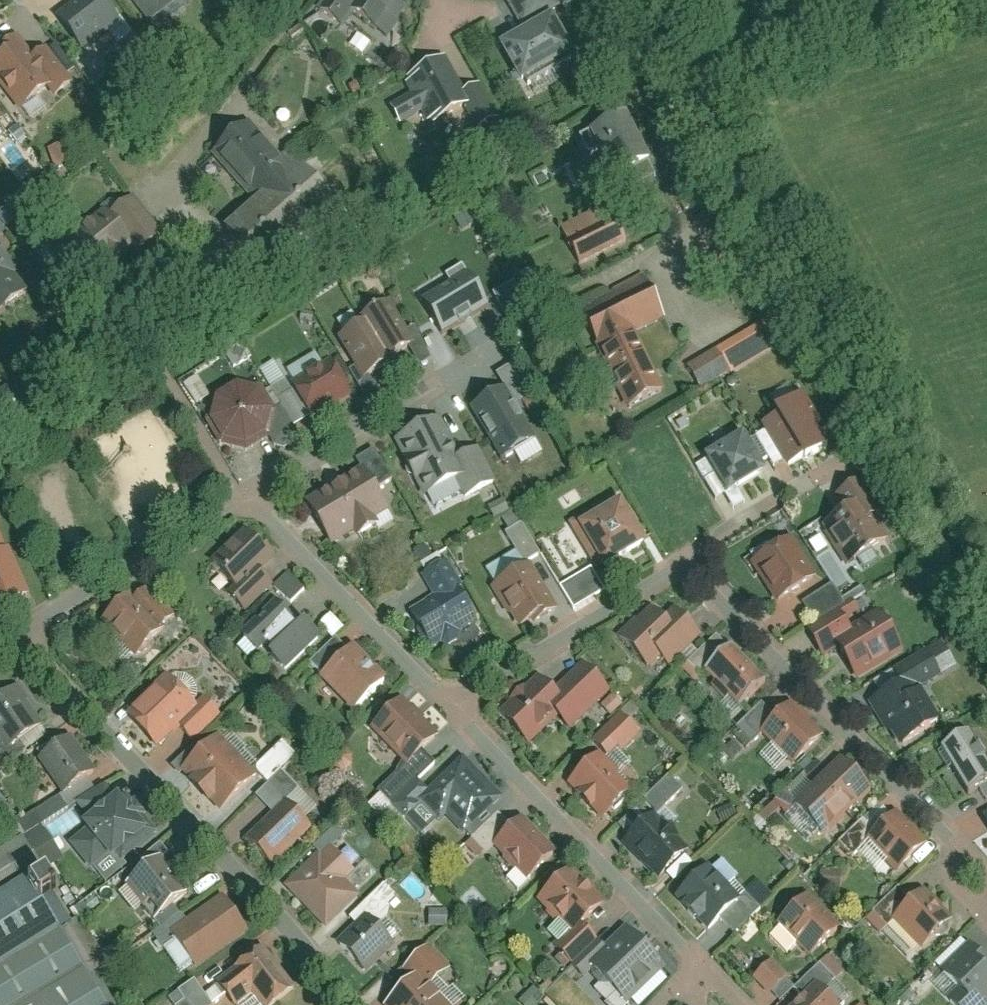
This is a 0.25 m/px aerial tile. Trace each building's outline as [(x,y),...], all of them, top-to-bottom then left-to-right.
[(104,0),(82,0),(58,18),(84,52),(122,24),(104,0)] [(151,25),(184,0),(132,0),(151,25)] [(315,10),(339,25),(349,9),(388,34),(411,0),(322,0),(315,10)] [(523,27),(560,7),(556,0),(509,0),(523,27)] [(504,45),(526,86),(579,58),(557,17),(504,45)] [(0,64),(0,88),(21,116),(58,88),(20,38),(0,53),(0,58),(3,62),(0,64)] [(448,56),(404,79),(412,95),(392,105),(403,126),(423,115),(430,129),(474,106),(448,56)] [(651,166),(626,115),(582,137),(591,157),(602,151),(617,182),(651,166)] [(226,228),(264,272),(340,209),(318,182),(341,163),(316,132),(284,158),(256,123),(217,155),(257,203),(226,228)] [(66,144),(50,150),(56,168),(73,162),(66,144)] [(561,230),(579,266),(628,242),(609,206),(561,230)] [(104,209),(52,252),(89,296),(140,253),(104,209)] [(26,296),(11,276),(16,272),(0,251),(0,316),(26,296)] [(469,269),(422,296),(442,331),(489,304),(469,269)] [(630,410),(667,392),(638,333),(667,318),(646,275),(579,307),(630,410)] [(495,294),(510,323),(531,312),(517,283),(495,294)] [(367,322),(389,361),(416,346),(391,301),(364,316),(367,322)] [(339,337),(364,382),(392,366),(389,361),(367,322),(339,337)] [(720,351),(733,373),(775,349),(762,327),(720,351)] [(227,354),(238,379),(257,370),(246,345),(227,354)] [(720,351),(688,369),(701,391),(733,373),(720,351)] [(293,383),(311,417),(354,395),(336,361),(293,383)] [(262,369),(270,387),(284,381),(277,363),(262,369)] [(225,445),(250,450),(270,436),(276,412),(263,392),(241,386),(220,400),(214,422),(225,445)] [(505,390),(472,408),(500,459),(533,441),(505,390)] [(296,427),(308,422),(295,395),(283,401),(296,427)] [(764,425),(789,468),(827,447),(801,403),(764,425)] [(441,418),(396,440),(425,500),(470,478),(441,418)] [(707,457),(730,497),(770,473),(747,434),(707,457)] [(387,513),(361,467),(304,500),(329,545),(353,531),(357,539),(380,526),(376,519),(387,513)] [(839,496),(848,511),(824,525),(848,566),(882,546),(862,512),(876,504),(863,482),(839,496)] [(616,497),(571,522),(598,569),(605,565),(607,569),(651,544),(625,499),(619,503),(616,497)] [(34,596),(2,522),(0,523),(0,611),(34,596)] [(836,587),(850,578),(815,524),(801,533),(836,587)] [(272,557),(247,531),(214,564),(239,589),(261,568),(272,557)] [(819,584),(793,539),(752,562),(778,607),(819,584)] [(410,612),(431,648),(479,620),(445,562),(423,576),(436,598),(410,612)] [(494,586),(520,630),(557,608),(532,565),(494,586)] [(276,583),(261,568),(239,589),(231,597),(246,613),(276,583)] [(574,610),(607,592),(594,568),(561,586),(574,610)] [(837,588),(846,600),(862,590),(854,577),(837,588)] [(280,594),(291,606),(306,593),(294,581),(280,594)] [(813,619),(844,602),(835,586),(804,603),(813,619)] [(133,592),(103,623),(141,658),(170,626),(133,592)] [(301,624),(279,602),(243,637),(265,659),(301,624)] [(673,667),(704,638),(677,609),(667,619),(653,604),(617,638),(648,671),(663,656),(673,667)] [(839,648),(857,680),(906,652),(882,609),(853,625),(843,608),(808,628),(824,656),(839,648)] [(334,638),(344,631),(334,615),(323,622),(334,638)] [(768,686),(732,648),(705,674),(741,711),(768,686)] [(323,679),(355,713),(387,682),(355,649),(323,679)] [(613,693),(585,664),(554,693),(538,677),(499,713),(531,747),(562,718),(573,730),(613,693)] [(125,716),(156,747),(200,704),(168,673),(125,716)] [(876,703),(903,749),(938,729),(911,683),(876,703)] [(8,752),(41,729),(15,691),(0,701),(0,740),(8,752)] [(610,715),(623,705),(615,694),(602,705),(610,715)] [(442,739),(404,700),(372,730),(410,769),(442,739)] [(793,705),(762,734),(796,770),(827,741),(793,705)] [(594,742),(613,761),(643,732),(624,713),(594,742)] [(753,740),(762,734),(752,720),(743,727),(753,740)] [(969,798),(986,787),(986,755),(974,732),(941,751),(969,798)] [(181,770),(224,813),(261,778),(218,734),(181,770)] [(40,760),(65,796),(97,774),(72,738),(53,751),(40,760)] [(619,770),(630,764),(623,752),(612,759),(619,770)] [(637,794),(600,755),(569,785),(606,824),(637,794)] [(506,801),(466,759),(418,804),(440,826),(447,820),(465,839),(506,801)] [(874,794),(843,761),(795,806),(826,839),(874,794)] [(115,864),(153,836),(123,795),(115,801),(106,788),(82,805),(91,818),(84,823),(89,829),(72,842),(92,870),(110,857),(115,864)] [(246,839),(273,867),(312,828),(285,800),(246,839)] [(231,824),(242,837),(252,829),(253,830),(263,821),(251,807),(231,824)] [(688,854),(653,816),(621,846),(657,884),(688,854)] [(928,849),(898,818),(869,846),(898,877),(928,849)] [(558,858),(525,822),(496,849),(529,885),(558,858)] [(24,839),(47,875),(66,863),(44,827),(24,839)] [(34,884),(47,875),(24,839),(0,855),(0,905),(34,884)] [(284,889),(327,932),(360,899),(318,856),(284,889)] [(191,899),(161,859),(127,884),(157,924),(191,899)] [(707,869),(674,900),(712,940),(744,909),(707,869)] [(607,908),(572,870),(540,900),(575,938),(607,908)] [(823,886),(843,886),(843,873),(823,872),(823,886)] [(63,932),(34,884),(0,905),(0,970),(30,952),(63,932)] [(952,926),(923,895),(895,922),(923,953),(952,926)] [(203,972),(253,935),(242,921),(224,896),(174,933),(203,972)] [(841,936),(804,897),(776,923),(813,963),(841,936)] [(337,947),(365,975),(396,945),(367,917),(337,947)] [(626,928),(589,964),(628,1004),(631,1004),(667,971),(626,928)] [(87,970),(63,932),(30,952),(0,970),(0,1004),(29,1004),(87,970)] [(940,975),(957,993),(950,1000),(954,1004),(986,1004),(986,968),(983,964),(986,960),(986,959),(973,944),(940,975)] [(427,947),(406,969),(416,979),(389,1004),(450,1004),(432,987),(449,969),(427,947)] [(218,983),(235,1004),(241,1004),(255,995),(262,1004),(280,1004),(296,994),(263,950),(218,983)] [(768,996),(789,981),(776,961),(754,976),(768,996)] [(87,970),(29,1004),(108,1004),(87,970)] [(800,1004),(836,1004),(819,987),(800,1004)] [(546,999),(536,989),(522,1002),(524,1004),(539,1004),(546,999)]
